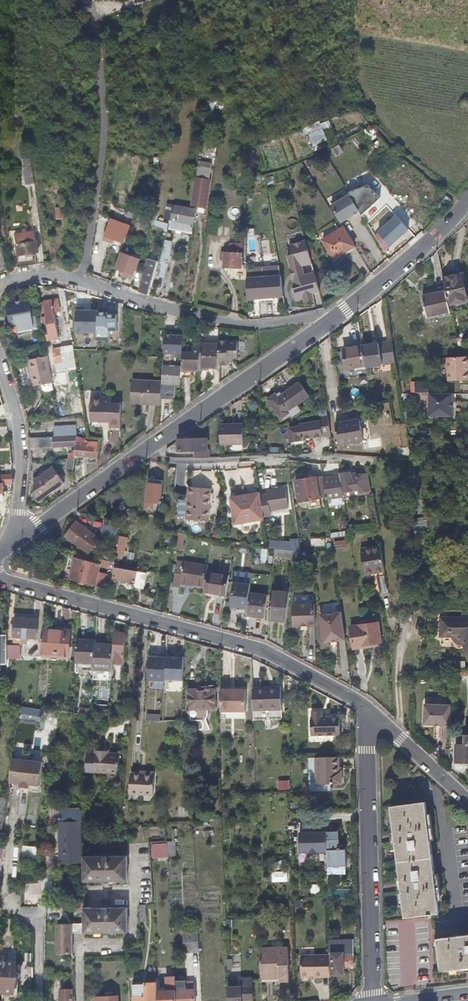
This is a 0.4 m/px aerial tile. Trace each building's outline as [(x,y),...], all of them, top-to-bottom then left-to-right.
[(323,125),(307,131),(310,137),(325,131),(323,125)] [(364,132),(348,139),(353,148),(368,140),(364,132)] [(34,183),(31,158),(21,159),(24,184),(34,183)] [(197,179),(193,208),(206,209),(211,170),(199,168),(198,179),(197,179)] [(350,190),(368,183),(365,174),(347,181),(350,190)] [(274,175),(266,177),(268,185),(276,184),(274,175)] [(331,205),(341,222),(359,211),(359,210),(350,194),(331,205)] [(172,213),(174,206),(168,205),(165,219),(170,220),(172,213)] [(63,206),(55,207),(56,219),(64,218),(63,206)] [(196,211),(191,210),(174,206),(172,213),(170,220),(179,222),(180,217),(195,219),(196,211)] [(372,225),(393,248),(413,229),(392,207),(372,225)] [(154,220),(149,218),(134,214),(132,219),(152,227),(154,220)] [(193,232),(195,219),(180,217),(179,222),(170,220),(169,225),(169,227),(193,232)] [(222,219),(207,217),(205,232),(216,234),(217,223),(221,224),(222,219)] [(110,220),(103,238),(123,245),(129,229),(129,227),(110,220)] [(169,225),(154,220),(152,227),(168,231),(169,227),(169,225)] [(356,248),(344,228),(323,240),(322,241),(334,261),(335,260),(356,248)] [(34,233),(14,235),(17,257),(37,254),(34,233)] [(174,242),(166,240),(158,276),(167,278),(174,242)] [(308,244),(307,240),(291,244),(294,253),(289,255),(292,267),(291,267),(293,274),(294,273),(295,276),(293,277),(296,287),(294,287),(296,299),(305,297),(306,301),(314,298),(313,292),(320,290),(316,272),(305,274),(303,265),(313,262),(312,257),(308,244)] [(228,251),(222,251),(222,266),(242,267),(243,243),(229,243),(228,251)] [(134,277),(139,261),(120,254),(114,269),(114,270),(134,277)] [(147,264),(138,292),(148,295),(156,266),(147,264)] [(280,275),(246,277),(247,297),(282,295),(280,275)] [(444,278),(446,290),(449,304),(467,299),(467,297),(463,275),(444,278)] [(449,304),(446,290),(423,295),(427,316),(451,311),(449,304)] [(60,312),(58,298),(45,300),(45,302),(41,302),(49,339),(59,337),(55,312),(60,312)] [(11,305),(7,306),(11,325),(17,324),(20,323),(21,329),(34,327),(33,321),(32,317),(29,302),(18,304),(11,305)] [(98,332),(99,311),(94,311),(92,311),(85,311),(85,308),(77,308),(76,332),(98,332)] [(20,323),(17,324),(20,336),(38,332),(35,316),(32,317),(33,321),(34,327),(21,329),(20,323)] [(154,319),(145,319),(144,330),(154,330),(154,319)] [(183,352),(184,330),(177,330),(175,354),(183,355),(183,352)] [(114,331),(113,350),(123,350),(123,331),(114,331)] [(467,345),(467,341),(466,339),(464,337),(461,336),(459,336),(456,336),(457,342),(458,346),(467,345)] [(221,338),(221,344),(221,363),(230,363),(230,356),(235,356),(235,355),(239,355),(239,339),(230,339),(230,338),(223,338),(221,338)] [(394,341),(380,343),(383,364),(397,361),(394,341)] [(221,344),(201,343),(201,348),(201,370),(212,370),(212,367),(221,367),(221,363),(221,344)] [(380,343),(363,345),(367,366),(383,364),(380,343)] [(74,345),(60,348),(62,361),(55,362),(56,368),(76,365),(74,345)] [(367,366),(363,345),(344,349),(348,367),(356,366),(357,369),(367,368),(367,366)] [(60,348),(54,349),(55,362),(62,361),(60,348)] [(193,352),(183,352),(183,355),(182,366),(182,376),(193,376),(193,370),(201,370),(201,348),(193,348),(193,352)] [(447,357),(449,379),(467,378),(467,355),(447,357)] [(53,382),(48,356),(28,360),(33,386),(42,384),(53,382)] [(181,366),(163,365),(163,378),(162,383),(181,384),(181,366)] [(162,383),(163,378),(133,377),(131,401),(144,402),(144,400),(161,400),(162,383)] [(429,380),(416,380),(416,390),(429,390),(429,380)] [(309,395),(299,381),(278,396),(275,392),(267,399),(280,418),(289,412),(291,415),(301,407),(298,403),(309,395)] [(42,384),(43,389),(46,391),(55,389),(53,382),(42,384)] [(453,391),(429,391),(430,415),(453,415),(453,391)] [(111,397),(105,396),(89,397),(89,418),(111,419),(111,425),(121,425),(122,402),(111,402),(111,397)] [(303,438),(331,434),(328,415),(320,416),(321,420),(300,423),(300,425),(290,427),(292,441),(303,440),(303,438)] [(345,421),(348,442),(364,439),(362,419),(352,420),(352,422),(349,423),(348,421),(345,421)] [(340,443),(348,442),(345,421),(337,422),(340,443)] [(221,424),(221,444),(243,443),(243,424),(221,424)] [(54,426),(54,436),(64,436),(77,435),(76,425),(54,426)] [(76,440),(77,435),(64,436),(54,436),(30,437),(31,447),(76,445),(76,440)] [(196,450),(196,456),(200,456),(200,437),(182,438),(180,439),(180,442),(177,442),(178,450),(196,450)] [(200,437),(200,456),(211,456),(209,437),(200,437)] [(93,441),(76,440),(76,445),(75,452),(75,454),(96,457),(97,447),(93,446),(93,441)] [(364,491),(361,472),(352,473),(351,471),(341,473),(343,491),(344,491),(357,489),(358,492),(364,491)] [(372,490),(368,471),(361,472),(364,491),(372,490)] [(11,482),(10,473),(0,474),(0,482),(11,482)] [(33,492),(39,500),(58,485),(52,478),(49,479),(44,473),(41,476),(37,479),(35,480),(37,489),(33,492)] [(326,496),(326,498),(344,495),(343,491),(341,473),(334,474),(334,477),(323,479),(323,481),(326,496)] [(326,496),(323,481),(323,479),(322,475),(309,477),(305,478),(297,479),(298,489),(296,490),(297,496),(299,496),(300,500),(326,496)] [(163,484),(148,482),(146,507),(153,508),(154,501),(161,502),(163,484)] [(211,487),(189,485),(187,516),(209,519),(211,487)] [(287,485),(275,487),(279,506),(289,505),(287,485)] [(279,506),(275,487),(267,488),(267,491),(259,492),(263,514),(271,512),(270,507),(279,506)] [(259,492),(259,491),(235,495),(236,507),(231,508),(234,523),(263,518),(263,514),(259,492)] [(420,528),(427,528),(427,517),(419,517),(420,528)] [(119,521),(99,518),(98,524),(107,525),(106,531),(117,532),(119,521)] [(100,538),(75,521),(66,536),(90,552),(100,538)] [(178,532),(176,545),(183,546),(185,534),(178,532)] [(129,535),(120,534),(117,553),(125,554),(129,535)] [(326,544),(325,537),(312,539),(313,546),(326,544)] [(348,539),(335,540),(335,547),(348,545),(348,539)] [(384,547),(363,550),(366,574),(386,572),(384,547)] [(105,585),(111,559),(76,551),(71,577),(105,585)] [(183,582),(205,585),(207,570),(208,565),(179,560),(174,586),(182,587),(183,582)] [(148,573),(117,566),(116,577),(135,581),(135,586),(145,588),(148,573)] [(204,590),(228,593),(228,590),(229,577),(230,573),(207,570),(205,585),(204,590)] [(249,608),(250,593),(251,584),(234,582),(232,606),(249,608)] [(249,608),(248,615),(266,617),(269,595),(250,593),(249,608)] [(273,593),(271,618),(288,620),(290,595),(273,593)] [(295,604),(296,627),(304,626),(310,626),(318,626),(317,604),(295,604)] [(342,610),(321,613),(324,641),(346,638),(342,610)] [(38,617),(15,615),(15,628),(12,628),(11,635),(36,636),(38,617)] [(438,617),(439,637),(451,638),(462,646),(465,655),(467,654),(467,618),(438,617)] [(374,621),(345,625),(349,648),(358,646),(358,643),(377,640),(374,621)] [(69,629),(43,626),(41,651),(68,654),(69,629)] [(126,631),(114,630),(114,644),(113,663),(117,663),(118,655),(124,656),(126,631)] [(96,638),(79,636),(77,658),(95,660),(96,643),(96,638)] [(160,642),(150,641),(148,674),(152,675),(152,667),(165,668),(165,658),(164,658),(163,658),(163,653),(160,650),(160,642)] [(95,660),(94,666),(99,667),(99,677),(112,678),(113,668),(113,663),(114,644),(96,643),(95,660)] [(21,644),(7,644),(7,657),(21,657),(21,644)] [(179,669),(185,669),(185,654),(177,654),(177,669),(179,669)] [(255,686),(255,709),(283,709),(283,686),(255,686)] [(222,687),(222,709),(247,709),(246,688),(222,687)] [(190,718),(190,720),(200,719),(208,730),(213,727),(205,717),(207,715),(208,712),(208,708),(215,708),(215,689),(189,689),(188,717),(190,718)] [(450,721),(451,701),(425,700),(424,720),(450,721)] [(98,703),(96,712),(106,714),(108,704),(98,703)] [(147,703),(146,719),(160,719),(161,719),(162,704),(147,703)] [(326,731),(325,711),(323,711),(323,706),(313,706),(313,712),(312,712),(312,731),(326,731)] [(341,711),(325,711),(326,731),(341,731),(341,711)] [(456,760),(467,761),(467,734),(457,734),(456,760)] [(121,753),(97,751),(96,769),(119,770),(121,753)] [(326,757),(327,782),(343,781),(343,769),(340,769),(340,755),(326,756),(326,757)] [(13,757),(11,781),(21,782),(31,782),(41,784),(43,760),(13,757)] [(326,757),(317,757),(317,782),(327,782),(326,757)] [(154,794),(154,788),(150,789),(149,771),(144,770),(144,773),(138,772),(130,772),(130,783),(130,793),(154,794)] [(291,780),(279,781),(280,790),(291,789),(291,780)] [(401,870),(406,915),(440,911),(427,800),(393,804),(395,821),(401,870)] [(54,817),(55,805),(45,805),(45,817),(54,817)] [(85,821),(85,808),(64,808),(64,821),(62,821),(63,862),(83,861),(83,821),(85,821)] [(329,851),(329,866),(347,865),(347,849),(342,849),(339,847),(335,848),(335,838),(339,838),(339,826),(328,826),(328,830),(328,845),(329,851)] [(328,830),(308,831),(309,845),(328,845),(328,830)] [(301,851),(329,851),(328,845),(309,845),(308,831),(301,831),(301,851)] [(176,840),(168,841),(168,842),(169,855),(177,854),(176,840)] [(168,842),(152,843),(153,856),(169,855),(168,842)] [(34,845),(33,860),(41,860),(41,845),(34,845)] [(85,855),(85,881),(129,880),(128,855),(85,855)] [(288,871),(273,872),(273,882),(289,882),(288,871)] [(312,893),(321,893),(321,884),(312,885),(312,893)] [(351,897),(351,889),(329,889),(329,898),(351,897)] [(85,909),(84,901),(64,901),(64,910),(85,909)] [(129,906),(85,907),(85,922),(74,922),(74,927),(74,933),(129,932),(129,906)] [(74,927),(74,922),(59,922),(60,951),(74,952),(74,944),(74,933),(74,927)] [(186,952),(199,951),(198,931),(184,932),(185,943),(186,952)] [(441,970),(467,967),(467,934),(438,937),(441,970)] [(333,952),(333,973),(345,973),(345,965),(355,964),(354,939),(330,939),(330,942),(331,952),(333,952)] [(260,947),(261,972),(280,972),(280,976),(291,976),(289,946),(260,947)] [(303,976),(331,976),(331,955),(303,955),(303,976)] [(12,993),(14,960),(0,959),(0,992),(12,993)] [(177,989),(176,981),(176,975),(166,976),(167,990),(158,991),(159,1000),(177,1000),(177,989)] [(177,1000),(196,1000),(194,984),(187,984),(186,980),(176,981),(177,989),(177,1000)] [(158,991),(157,981),(133,982),(134,1000),(159,1000),(158,991)] [(230,1000),(243,1000),(243,999),(255,999),(254,983),(242,984),(242,986),(229,987),(230,1000)] [(74,988),(62,988),(62,1000),(74,1000),(74,988)]
